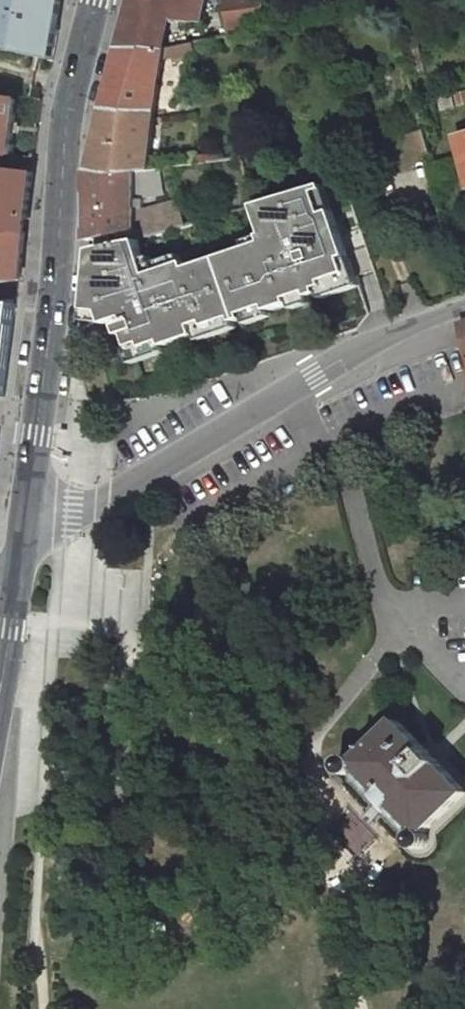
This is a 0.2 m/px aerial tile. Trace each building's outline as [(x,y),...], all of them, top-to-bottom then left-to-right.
[(52,59),(64,0),(0,0),(0,47),(52,59)] [(127,17),(176,17),(204,17),(206,0),(132,0),(127,17)] [(227,35),(248,31),(247,24),(267,21),(263,0),(223,0),(227,35)] [(171,46),(176,17),(127,17),(120,45),(167,46),(171,46)] [(174,57),(176,62),(197,57),(194,41),(171,46),(167,46),(164,58),(174,57)] [(156,108),(159,75),(164,58),(167,46),(120,45),(105,106),(156,108)] [(454,92),(457,105),(464,103),(464,90),(454,92)] [(455,106),(451,93),(437,97),(440,110),(455,106)] [(19,97),(0,95),(0,150),(12,152),(19,97)] [(149,169),(156,108),(105,106),(91,166),(136,171),(149,169)] [(424,128),(409,133),(415,157),(430,152),(424,128)] [(457,134),(464,165),(464,132),(457,134)] [(145,197),(165,193),(161,167),(149,169),(136,171),(91,166),(85,166),(87,237),(135,226),(139,238),(174,228),(168,203),(146,208),(137,210),(136,198),(145,197)] [(0,167),(0,233),(25,233),(33,170),(0,167)] [(174,228),(139,238),(121,244),(120,241),(95,246),(89,306),(104,308),(109,321),(129,314),(131,319),(121,323),(125,332),(129,330),(136,348),(166,338),(168,343),(199,332),(196,323),(208,319),(210,323),(246,311),(247,315),(272,307),(270,303),(292,295),(293,300),(313,293),(315,299),(325,296),(321,285),(353,274),(322,184),(186,224),(174,228)] [(146,208),(145,197),(136,198),(137,210),(146,208)] [(186,224),(180,200),(168,203),(174,228),(186,224)] [(25,233),(0,233),(0,280),(20,279),(25,233)] [(17,303),(0,303),(0,397),(5,397),(17,303)] [(398,718),(358,757),(356,755),(351,754),(348,754),(344,756),(342,759),(341,763),(343,769),(347,772),(351,773),(356,772),(358,771),(360,769),(382,792),(379,794),(393,807),(395,805),(418,829),(414,832),(412,836),(412,841),(414,845),(417,847),(422,848),(425,847),(428,844),(431,839),(431,835),(429,832),(464,796),(464,787),(398,718)]
